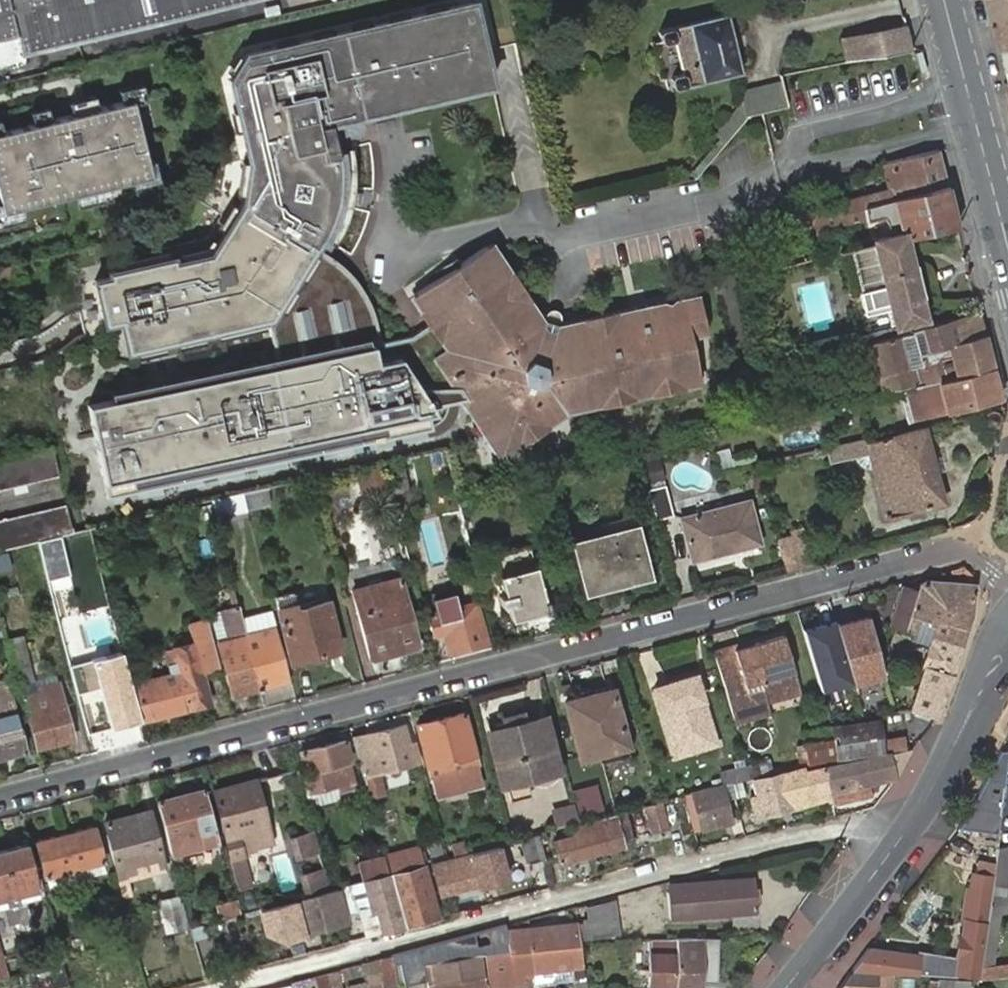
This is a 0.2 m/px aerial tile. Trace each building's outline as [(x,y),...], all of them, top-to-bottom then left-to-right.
[(23,60),(22,56),(258,0),(0,0),(0,66),(23,60)] [(995,25),(1007,21),(1007,0),(988,0),(995,25)] [(698,378),(689,341),(679,343),(677,336),(688,334),(695,332),(688,299),(628,312),(629,316),(563,330),(558,326),(553,323),(548,321),(542,319),(534,319),(488,247),(415,293),(433,321),(427,324),(410,336),(380,342),(372,306),(359,283),(339,263),(315,248),(322,238),(334,246),(343,228),(349,210),(353,190),(353,166),(350,146),(347,147),(343,127),(348,118),(492,84),(472,1),(245,55),(241,60),(231,76),(229,80),(236,110),(240,129),(248,161),(246,177),(243,196),(242,202),(238,208),(221,231),(217,237),(207,251),(176,258),(171,259),(170,255),(165,256),(114,268),(105,270),(107,275),(91,279),(102,322),(117,318),(125,350),(131,348),(159,341),(172,338),(200,331),(213,328),(261,316),(264,316),(269,335),(274,353),(275,361),(110,401),(86,407),(109,501),(432,423),(429,407),(435,406),(428,400),(456,397),(464,396),(499,449),(567,407),(698,378)] [(678,90),(741,72),(726,14),(660,30),(658,33),(660,40),(664,42),(674,77),(671,81),(673,88),(678,90)] [(1001,51),(1007,49),(1007,21),(995,25),(1001,51)] [(848,63),(911,47),(906,25),(843,39),(848,63)] [(920,50),(913,52),(918,71),(925,69),(920,50)] [(231,76),(241,60),(236,56),(226,73),(231,76)] [(786,109),(781,84),(741,94),(747,119),(786,109)] [(142,101),(138,85),(115,90),(118,103),(130,100),(131,104),(142,101)] [(95,109),(92,96),(77,100),(65,102),(68,115),(95,109)] [(131,104),(130,100),(118,103),(95,109),(68,115),(47,120),(31,124),(0,131),(0,132),(0,212),(17,208),(70,195),(105,187),(128,181),(148,176),(144,161),(131,104)] [(47,120),(44,108),(28,111),(31,124),(47,120)] [(240,129),(236,110),(229,112),(234,131),(240,129)] [(897,195),(946,183),(938,149),(931,151),(925,153),(875,165),(879,175),(885,174),(889,189),(837,202),(840,213),(813,220),(817,233),(867,221),(863,204),(897,195)] [(158,187),(151,160),(144,161),(148,176),(128,181),(131,194),(158,187)] [(243,196),(246,177),(239,176),(236,196),(243,196)] [(957,223),(946,183),(897,195),(906,230),(907,236),(957,223)] [(108,199),(105,187),(70,195),(73,208),(108,199)] [(863,204),(867,221),(868,226),(886,220),(890,233),(906,230),(897,195),(863,204)] [(221,231),(238,208),(231,203),(214,226),(221,231)] [(17,208),(0,212),(0,226),(20,221),(17,208)] [(913,261),(907,236),(906,230),(890,233),(873,237),(874,241),(852,248),(862,289),(869,318),(875,321),(892,317),(894,324),(925,316),(919,292),(924,291),(916,260),(913,261)] [(176,258),(207,251),(217,237),(210,233),(203,243),(174,250),(176,258)] [(494,243),(488,247),(534,319),(542,319),(548,321),(553,323),(558,326),(563,330),(629,316),(628,312),(688,299),(695,332),(703,330),(695,294),(564,323),(540,313),(494,243)] [(114,268),(165,256),(163,248),(112,260),(114,268)] [(852,248),(840,251),(851,292),(862,289),(852,248)] [(20,282),(16,264),(0,268),(0,286),(20,282)] [(433,321),(415,293),(409,297),(427,324),(433,321)] [(977,309),(872,338),(878,363),(984,336),(977,309)] [(263,325),(261,316),(213,328),(215,337),(263,325)] [(202,340),(200,331),(172,338),(174,346),(202,340)] [(679,343),(689,341),(688,334),(677,336),(679,343)] [(991,364),(984,336),(878,363),(885,391),(913,384),(991,364)] [(133,356),(161,350),(159,341),(131,348),(133,356)] [(110,401),(275,361),(274,353),(108,393),(110,401)] [(1000,397),(991,364),(913,384),(914,392),(910,393),(915,410),(906,412),(908,420),(1000,397)] [(497,460),(569,414),(699,385),(698,378),(567,407),(499,449),(464,396),(456,397),(497,460)] [(942,503),(923,426),(869,440),(867,434),(828,444),(832,458),(851,453),(869,448),(873,466),(887,517),(942,503)] [(0,460),(0,489),(57,475),(50,448),(0,460)] [(851,460),(866,469),(873,466),(869,448),(851,453),(851,460)] [(651,490),(659,521),(676,516),(667,485),(651,490)] [(265,489),(241,495),(246,512),(270,506),(265,489)] [(241,495),(210,502),(214,514),(244,506),(241,495)] [(695,559),(762,541),(751,502),(684,520),(695,559)] [(0,521),(0,551),(37,543),(60,537),(70,535),(64,506),(0,521)] [(789,571),(815,564),(805,530),(795,532),(796,535),(780,539),(789,571)] [(587,581),(645,567),(635,533),(578,548),(587,581)] [(60,537),(37,543),(46,579),(69,573),(60,537)] [(547,609),(531,544),(495,553),(505,594),(501,596),(503,605),(508,604),(512,618),(547,609)] [(0,556),(0,574),(15,570),(11,553),(0,556)] [(363,577),(366,586),(384,582),(381,572),(363,577)] [(371,659),(418,647),(399,577),(384,582),(366,586),(352,590),(362,628),(371,659)] [(970,614),(974,584),(927,580),(920,585),(919,590),(907,589),(899,596),(893,630),(922,634),(924,617),(935,619),(935,624),(942,626),(938,637),(910,709),(935,718),(937,715),(970,614)] [(475,601),(429,614),(435,634),(445,632),(450,651),(486,642),(475,601)] [(277,609),(293,668),(323,660),(321,653),(338,649),(325,602),(296,609),(294,604),(277,609)] [(238,606),(218,611),(227,641),(217,643),(231,695),(260,688),(246,635),(242,621),(238,606)] [(227,641),(218,611),(209,613),(217,643),(227,641)] [(867,611),(837,620),(854,684),(884,676),(867,611)] [(246,635),(272,628),(268,614),(242,621),(246,635)] [(924,617),(922,634),(938,637),(942,626),(935,624),(935,619),(924,617)] [(832,618),(802,626),(819,691),(850,683),(832,618)] [(216,657),(206,620),(185,626),(189,643),(172,647),(176,662),(167,664),(170,674),(134,684),(143,720),(209,703),(198,662),(216,657)] [(246,635),(260,688),(286,682),(272,628),(246,635)] [(6,640),(25,713),(27,712),(37,748),(73,738),(60,683),(37,688),(23,635),(6,640)] [(741,649),(714,657),(734,719),(767,710),(767,707),(765,698),(798,689),(783,637),(749,647),(751,652),(742,655),(741,649)] [(749,647),(741,649),(742,655),(751,652),(749,647)] [(108,726),(139,719),(130,685),(127,674),(121,650),(90,658),(108,726)] [(167,664),(127,674),(130,685),(134,684),(170,674),(167,664)] [(653,691),(674,758),(716,746),(694,678),(653,691)] [(0,682),(0,757),(25,750),(6,681),(0,682)] [(765,698),(767,707),(800,697),(798,689),(765,698)] [(627,748),(611,691),(566,704),(581,760),(627,748)] [(767,710),(734,719),(737,728),(769,718),(767,710)] [(508,730),(528,725),(525,714),(504,719),(508,730)] [(449,762),(452,773),(478,767),(464,715),(417,727),(431,778),(441,776),(438,765),(449,762)] [(873,718),(831,725),(841,757),(879,751),(877,740),(873,718)] [(532,777),(557,771),(544,720),(528,725),(508,730),(490,735),(504,785),(507,784),(513,803),(537,796),(532,777)] [(402,725),(352,738),(362,776),(418,761),(413,742),(408,744),(402,725)] [(841,757),(831,725),(804,730),(810,762),(841,757)] [(879,751),(880,756),(909,750),(906,734),(877,740),(879,751)] [(354,786),(347,763),(350,761),(345,740),(300,753),(312,797),(316,796),(314,790),(336,785),(338,791),(354,786)] [(892,778),(913,749),(909,750),(880,756),(823,768),(829,793),(833,808),(872,799),(868,784),(892,778)] [(959,826),(958,829),(998,834),(1007,754),(998,754),(959,826)] [(441,776),(452,773),(449,762),(438,765),(441,776)] [(829,793),(823,768),(756,782),(757,790),(758,794),(750,797),(755,812),(793,804),(795,801),(829,793)] [(593,782),(569,788),(576,814),(600,808),(593,782)] [(730,783),(722,785),(725,797),(733,795),(730,783)] [(691,793),(683,795),(690,825),(730,814),(725,797),(722,785),(691,793)] [(230,863),(240,898),(253,895),(248,874),(244,860),(256,857),(259,871),(277,867),(254,786),(216,796),(233,862),(230,863)] [(204,789),(156,800),(171,856),(182,853),(219,843),(204,789)] [(659,799),(641,804),(648,831),(667,826),(659,799)] [(571,803),(549,805),(550,822),(572,820),(571,803)] [(119,868),(126,866),(123,857),(151,850),(154,859),(161,857),(149,813),(106,824),(119,868)] [(560,861),(633,841),(626,813),(552,833),(560,861)] [(312,827),(284,835),(290,859),(318,851),(312,827)] [(64,835),(73,872),(102,865),(93,828),(64,835)] [(529,864),(546,860),(538,834),(521,839),(529,864)] [(45,879),(73,872),(64,835),(37,842),(45,879)] [(454,845),(456,856),(469,853),(466,842),(454,845)] [(27,845),(2,852),(21,925),(31,923),(27,906),(25,907),(22,895),(39,891),(27,845)] [(996,849),(990,896),(989,903),(1007,902),(1007,846),(996,849)] [(391,873),(423,865),(418,847),(387,855),(391,873)] [(123,857),(126,866),(154,859),(151,850),(123,857)] [(2,852),(0,852),(0,900),(6,899),(10,912),(8,912),(13,927),(21,925),(2,852)] [(182,853),(171,856),(176,875),(187,872),(182,853)] [(442,897),(479,887),(471,856),(433,867),(442,897)] [(256,857),(244,860),(248,874),(259,871),(256,857)] [(362,881),(387,874),(383,857),(358,863),(362,881)] [(295,870),(300,890),(327,884),(322,864),(295,870)] [(378,933),(440,917),(425,864),(423,865),(391,873),(387,874),(362,881),(349,884),(356,908),(370,904),(378,933)] [(757,880),(724,881),(724,889),(670,891),(672,918),(758,914),(757,880)] [(724,881),(670,883),(670,891),(724,889),(724,881)] [(345,922),(336,888),(255,909),(264,943),(345,922)] [(156,894),(164,924),(181,920),(174,890),(156,894)] [(961,896),(961,914),(964,914),(985,913),(988,913),(988,912),(989,903),(990,896),(961,896)] [(218,915),(238,910),(235,897),(215,902),(218,915)] [(8,912),(10,912),(6,899),(0,900),(0,914),(8,912)] [(591,923),(618,920),(616,900),(587,908),(591,923)] [(996,912),(1007,911),(1007,902),(989,903),(988,912),(988,913),(996,912)] [(370,904),(356,908),(364,937),(378,933),(370,904)] [(981,968),(994,966),(994,956),(992,956),(996,912),(988,913),(981,968)] [(985,913),(964,914),(961,936),(958,936),(956,952),(940,953),(940,955),(933,955),(867,948),(851,969),(932,972),(932,974),(943,975),(958,976),(958,971),(978,973),(985,913)] [(591,923),(578,924),(581,940),(620,936),(618,920),(591,923)] [(581,940),(578,924),(506,931),(511,952),(582,947),(582,945),(581,940)] [(382,983),(418,977),(425,960),(481,955),(509,952),(511,952),(506,931),(505,925),(378,958),(382,983)] [(702,939),(650,942),(649,987),(700,987),(702,939)] [(22,972),(16,952),(6,955),(5,955),(2,941),(2,940),(0,941),(0,977),(22,972)] [(511,952),(509,952),(513,984),(528,983),(526,973),(556,970),(558,980),(587,978),(582,947),(511,952)] [(33,969),(62,961),(61,954),(31,961),(33,969)] [(435,982),(485,974),(481,955),(432,963),(435,982)] [(378,958),(340,968),(343,983),(367,977),(368,982),(349,986),(350,987),(383,987),(382,983),(378,958)] [(42,987),(54,987),(69,984),(62,961),(33,969),(42,987)] [(981,968),(979,979),(1007,976),(1007,964),(981,968)] [(340,968),(331,971),(334,987),(336,987),(343,987),(343,983),(340,968)] [(308,987),(315,986),(316,987),(334,987),(331,971),(307,977),(308,987)] [(435,982),(436,987),(487,987),(485,974),(435,982)] [(836,987),(893,987),(893,977),(846,975),(836,987)] [(307,977),(291,982),(292,987),(309,987),(308,987),(307,977)]
